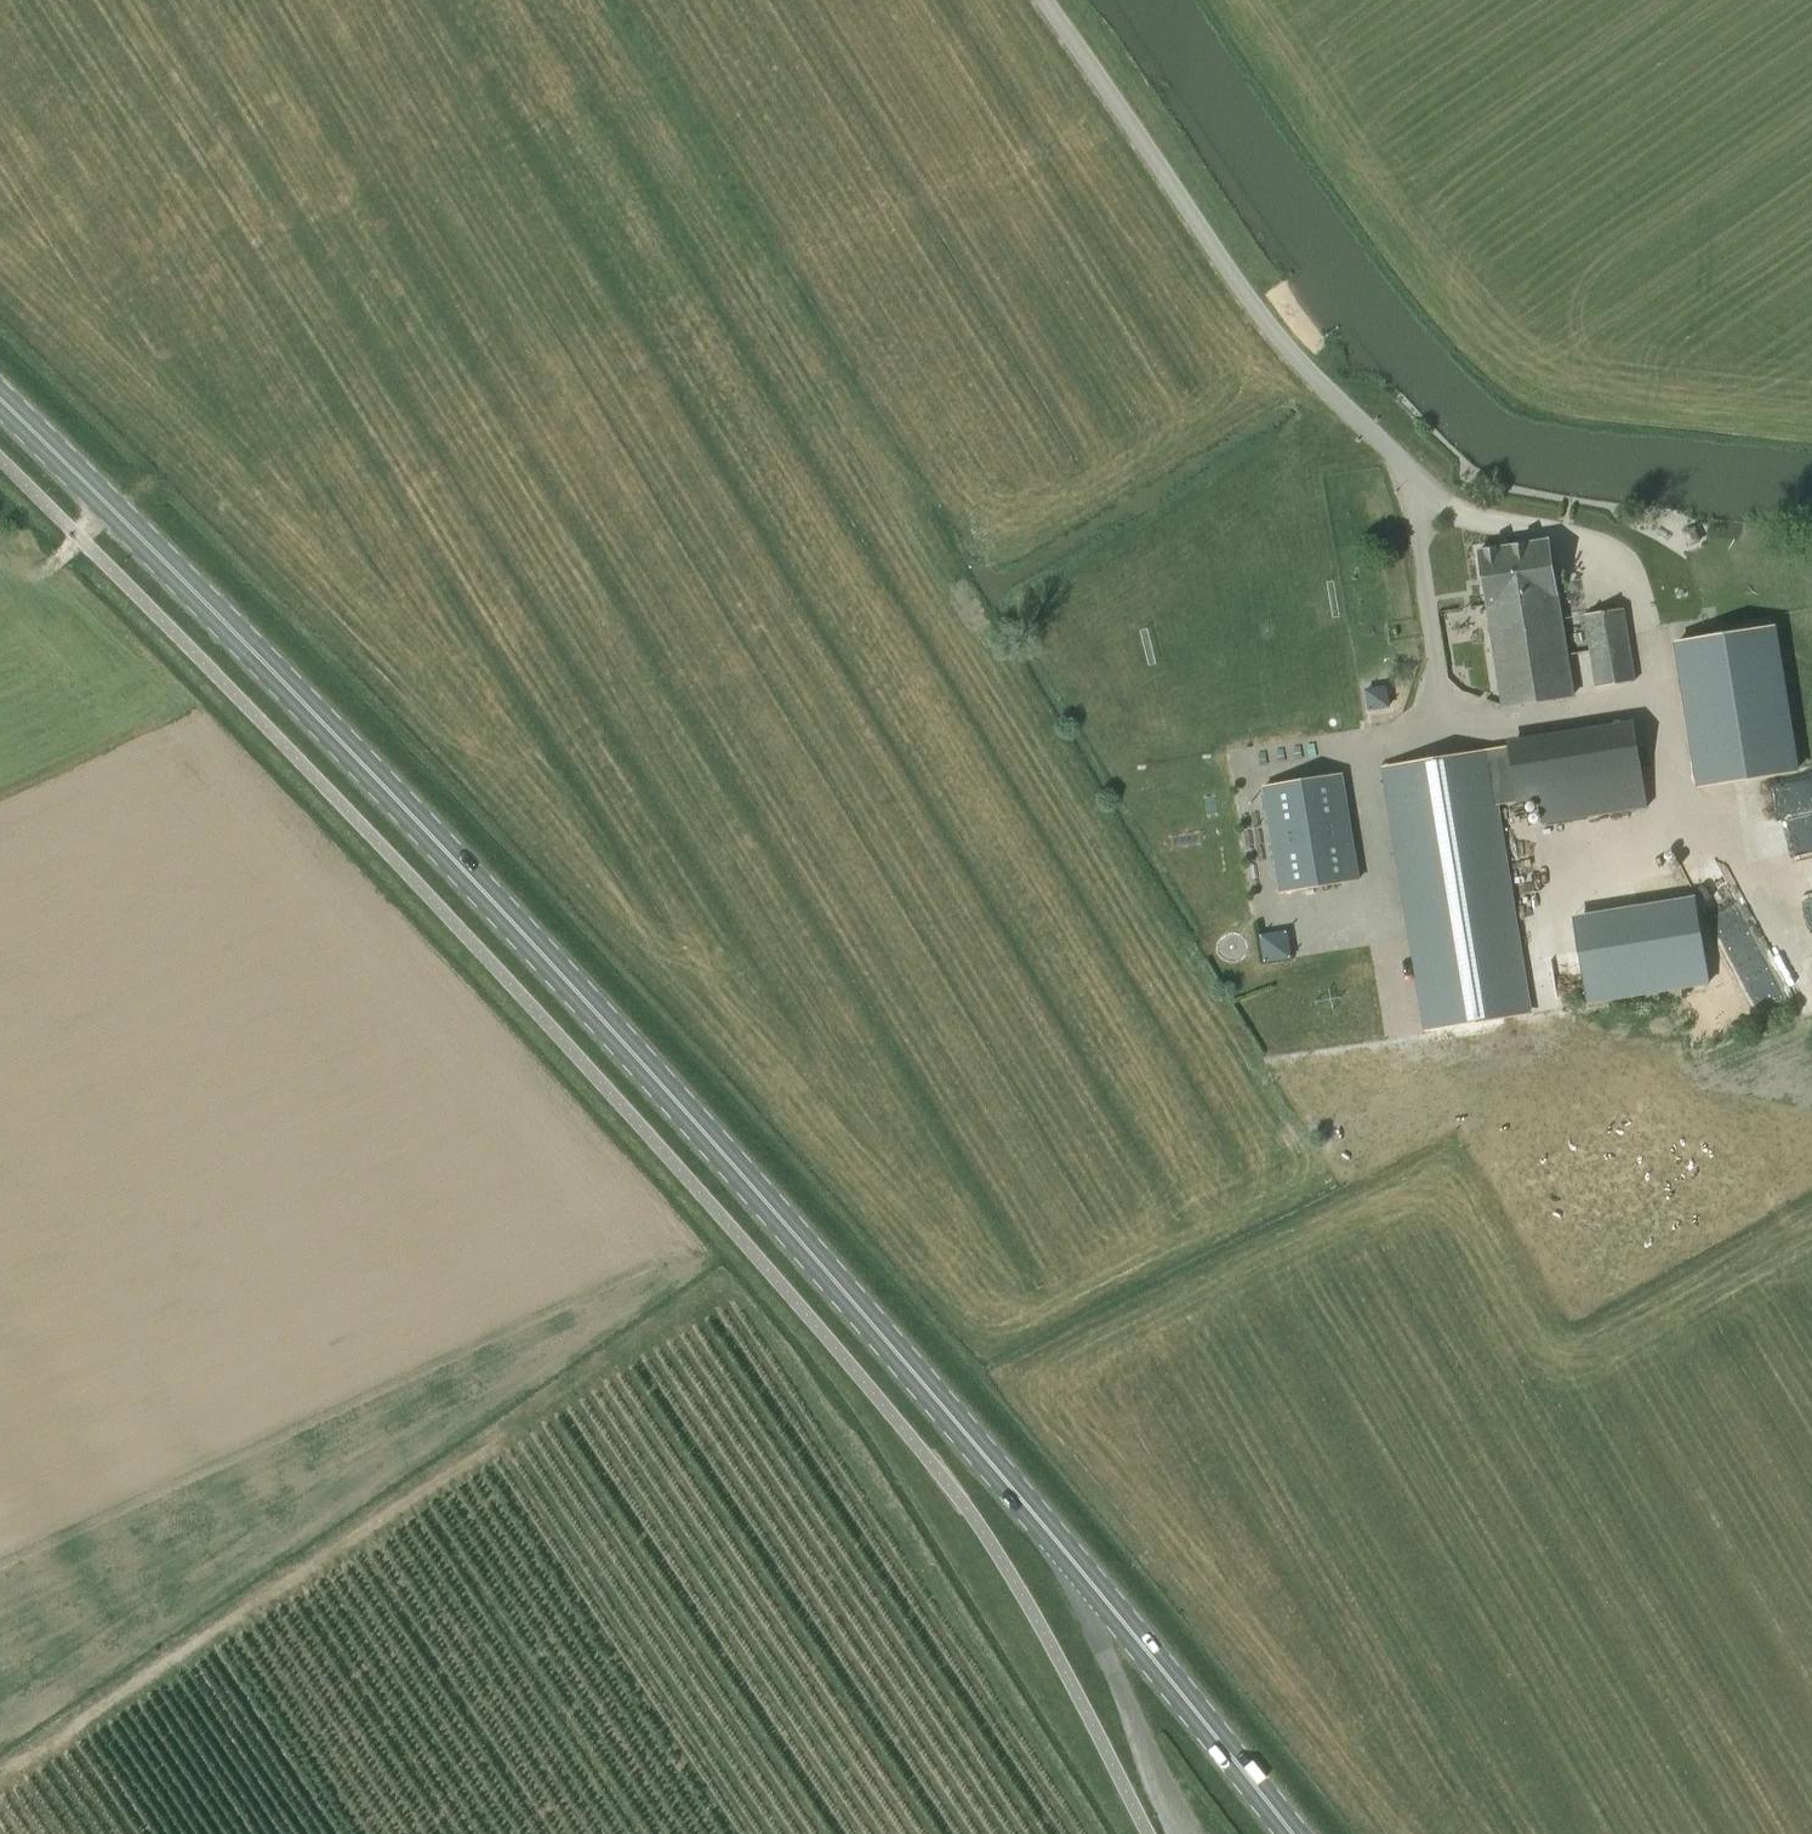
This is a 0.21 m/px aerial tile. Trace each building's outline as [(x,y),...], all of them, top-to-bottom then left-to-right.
[(1692,524),(1683,528),(1690,543),(1699,539),(1692,524)] [(1477,549),(1502,708),(1575,697),(1550,538),(1477,549)] [(1624,609),(1584,615),(1595,687),(1635,681),(1624,609)] [(1777,623),(1677,639),(1700,786),(1800,770),(1777,623)] [(1384,684),(1363,687),(1366,708),(1387,705),(1384,684)] [(1638,808),(1625,726),(1384,766),(1409,919),(1511,903),(1496,806),(1517,802),(1517,803),(1538,800),(1542,823),(1638,808)] [(1342,773),(1262,786),(1280,893),(1360,880),(1342,773)] [(1511,903),(1409,919),(1427,1029),(1528,1013),(1511,903)]
